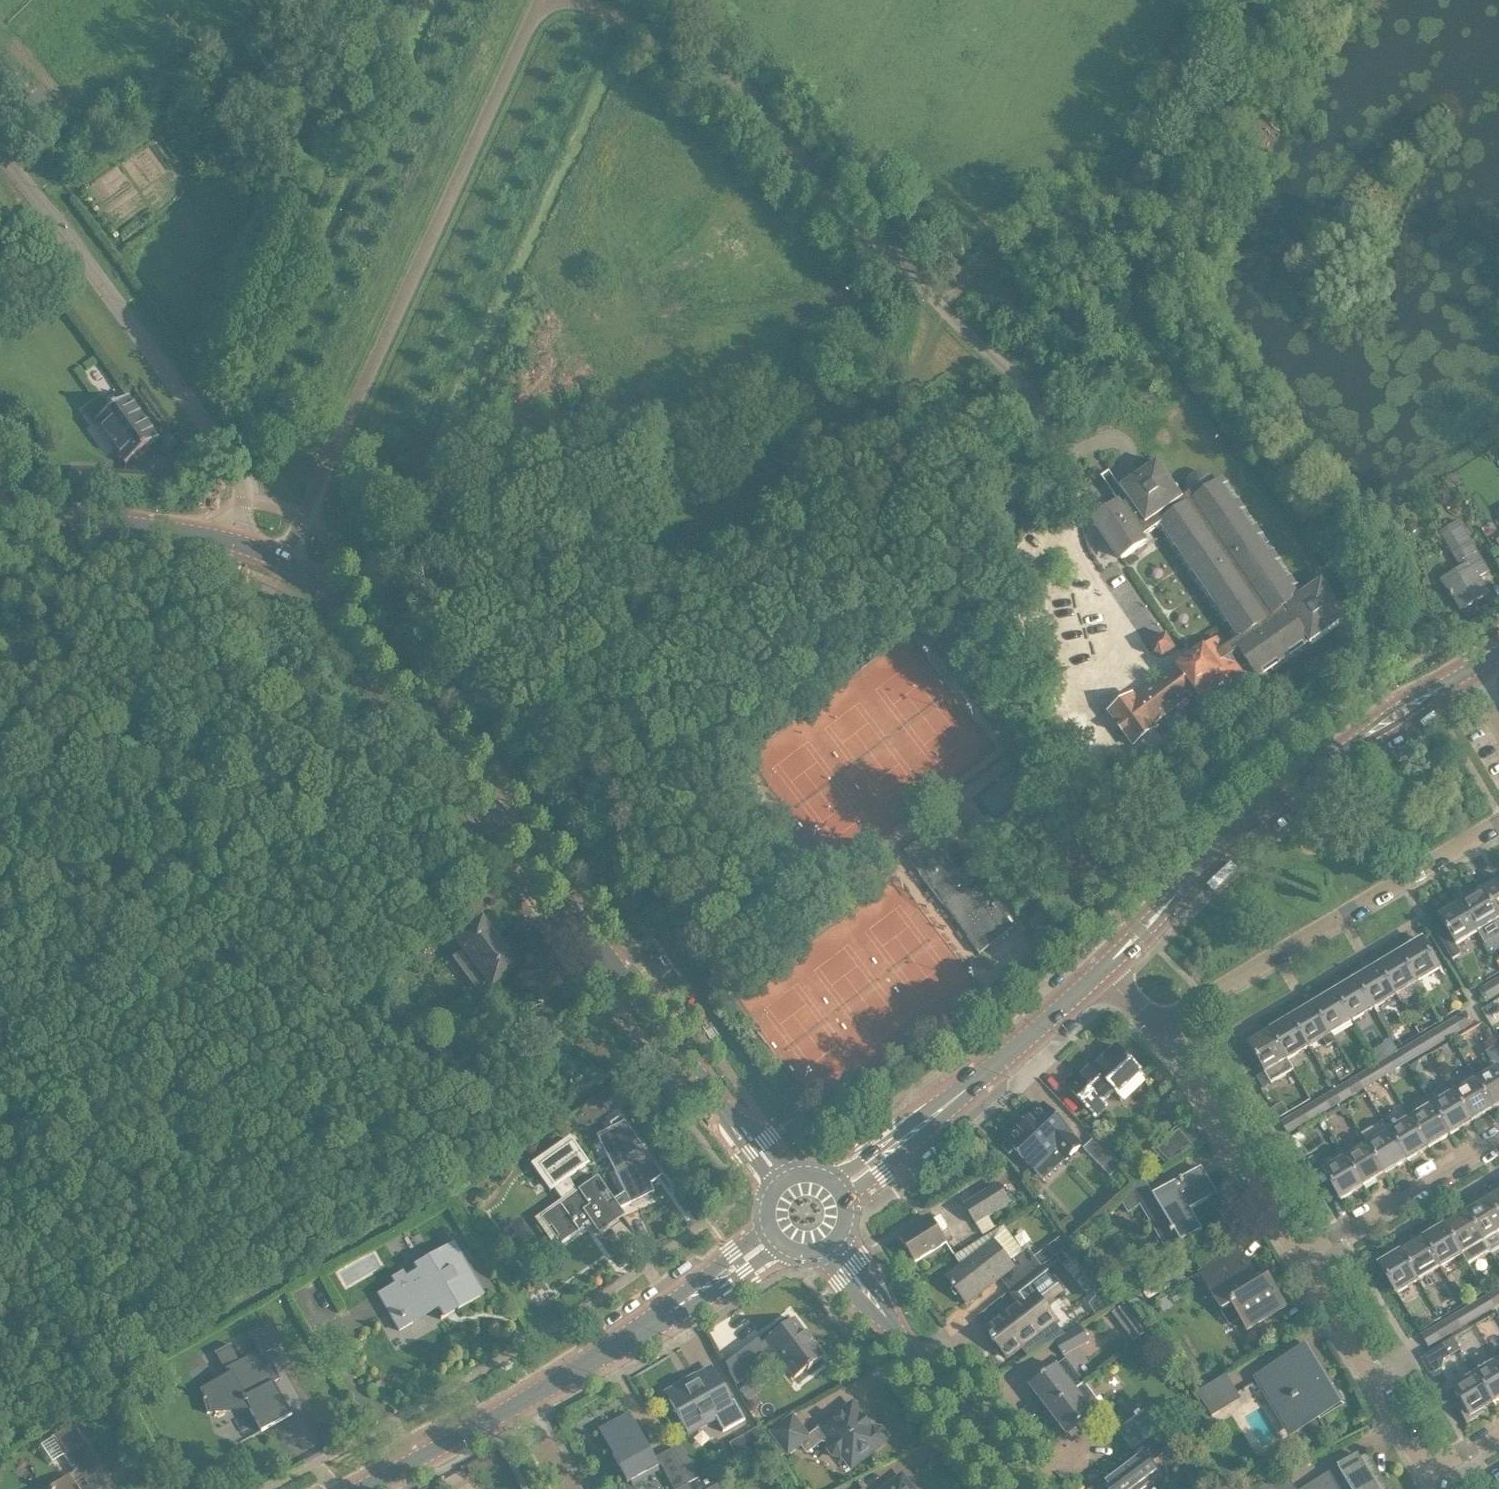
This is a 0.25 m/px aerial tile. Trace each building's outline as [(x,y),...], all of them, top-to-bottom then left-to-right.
[(95,421),(124,460),(122,461),(123,462),(158,437),(157,435),(156,436),(127,397),(129,396),(128,395),(93,420),(94,422),(95,421)] [(1176,500),(1150,465),(1106,497),(1112,506),(1089,524),(1117,562),(1141,544),(1138,540),(1158,525),(1240,635),(1223,647),(1216,637),(1212,640),(1211,638),(1201,646),(1202,647),(1176,666),(1177,667),(1136,697),(1133,693),(1108,712),(1117,725),(1122,731),(1132,744),(1157,726),(1154,722),(1195,691),(1205,705),(1244,676),(1237,667),(1246,661),(1254,672),(1305,637),(1310,644),(1347,618),(1321,581),(1303,593),(1221,482),(1213,488),(1208,482),(1203,478),(1197,475),(1190,477),(1184,480),(1180,485),(1180,491),(1182,496),(1176,500)] [(69,469),(68,486),(124,489),(125,472),(69,469)] [(1459,520),(1440,532),(1461,567),(1442,579),(1450,592),(1449,592),(1451,595),(1453,594),(1461,608),(1487,592),(1478,577),(1489,571),(1459,520)] [(1161,656),(1174,648),(1165,632),(1151,640),(1151,648),(1154,653),(1161,656)] [(1180,741),(1194,730),(1178,710),(1164,720),(1180,741)] [(716,803),(727,802),(728,802),(727,786),(715,787),(716,803)] [(958,872),(935,841),(934,842),(934,843),(911,860),(921,874),(920,875),(943,905),(944,904),(956,919),(968,935),(966,937),(979,953),(1014,926),(981,883),(972,890),(967,883),(958,872)] [(977,857),(958,872),(967,883),(986,869),(977,857)] [(1482,889),(1498,917),(1498,879),(1482,889)] [(1461,902),(1478,930),(1498,918),(1498,917),(1482,889),(1461,902)] [(442,921),(450,931),(455,927),(461,934),(456,939),(464,950),(459,954),(468,965),(463,968),(480,990),(490,983),(491,984),(493,983),(495,986),(506,978),(504,975),(515,966),(501,947),(503,946),(496,937),(494,938),(480,920),(476,923),(470,916),(480,908),(480,909),(481,908),(473,897),(472,898),(442,921)] [(1460,953),(1455,944),(1478,930),(1461,902),(1438,915),(1448,932),(1439,937),(1452,958),(1460,953)] [(1417,980),(1439,967),(1422,939),(1400,952),(1417,980)] [(1400,952),(1378,965),(1396,993),(1417,980),(1400,952)] [(1378,965),(1357,978),(1374,1006),(1396,993),(1378,965)] [(1357,978),(1335,991),(1352,1019),(1374,1006),(1357,978)] [(1488,998),(1498,991),(1492,980),(1481,987),(1488,998)] [(1335,991),(1313,1004),(1330,1032),(1352,1019),(1335,991)] [(1330,1032),(1313,1004),(1291,1017),(1308,1045),(1322,1037),(1326,1045),(1334,1040),(1330,1032)] [(1461,1028),(1472,1021),(1465,1010),(1454,1017),(1461,1028)] [(1286,1059),(1287,1058),(1308,1045),(1291,1017),(1269,1030),(1286,1059)] [(1450,1035),(1461,1028),(1454,1017),(1443,1023),(1450,1035)] [(1439,1041),(1450,1035),(1443,1023),(1432,1030),(1439,1041)] [(1262,1086),(1293,1068),(1287,1058),(1286,1059),(1269,1030),(1260,1035),(1258,1032),(1240,1043),(1251,1061),(1256,1058),(1264,1072),(1257,1076),(1262,1086)] [(1428,1048),(1439,1041),(1432,1030),(1421,1036),(1428,1048)] [(1417,1054),(1428,1048),(1421,1036),(1410,1043),(1417,1054)] [(1392,1038),(1371,1050),(1377,1061),(1398,1049),(1392,1038)] [(1406,1061),(1417,1054),(1410,1043),(1399,1049),(1406,1061)] [(1476,1078),(1493,1107),(1498,1103),(1498,1049),(1496,1043),(1483,1050),(1489,1060),(1482,1064),(1486,1071),(1476,1078)] [(1145,1075),(1117,1045),(1115,1047),(1114,1046),(1105,1054),(1106,1055),(1094,1067),(1089,1061),(1087,1063),(1086,1062),(1077,1071),(1078,1072),(1065,1084),(1095,1116),(1096,1116),(1098,1118),(1109,1107),(1107,1105),(1105,1103),(1116,1092),(1121,1097),(1145,1075)] [(1395,1067),(1406,1061),(1399,1049),(1388,1055),(1395,1067)] [(1384,1074),(1395,1067),(1388,1055),(1377,1062),(1384,1074)] [(1373,1080),(1384,1074),(1377,1062),(1366,1068),(1373,1080)] [(1355,1075),(1362,1087),(1373,1080),(1366,1068),(1355,1075)] [(1351,1093),(1362,1087),(1355,1075),(1344,1081),(1351,1093)] [(1471,1120),(1493,1107),(1476,1078),(1454,1091),(1471,1120)] [(1340,1100),(1351,1093),(1344,1081),(1333,1088),(1340,1100)] [(1330,1106),(1340,1100),(1333,1088),(1322,1094),(1330,1106)] [(1449,1133),(1471,1120),(1454,1091),(1432,1104),(1449,1133)] [(1319,1113),(1330,1106),(1322,1094),(1312,1100),(1319,1113)] [(1308,1120),(1319,1113),(1312,1100),(1300,1107),(1308,1120)] [(1033,1169),(1056,1148),(1066,1158),(1081,1144),(1044,1104),(1019,1127),(1018,1126),(1005,1138),(1006,1140),(1002,1145),(1008,1152),(1014,1148),(1033,1169)] [(1427,1146),(1449,1133),(1432,1104),(1410,1117),(1427,1146)] [(1287,1132),(1308,1120),(1300,1107),(1279,1119),(1287,1132)] [(645,1152),(619,1115),(609,1122),(613,1130),(604,1137),(606,1142),(619,1170),(615,1171),(614,1172),(629,1202),(630,1202),(628,1197),(648,1183),(652,1192),(653,1191),(649,1182),(651,1181),(656,1178),(640,1154),(643,1152),(644,1152),(645,1152)] [(1406,1159),(1427,1146),(1410,1117),(1388,1130),(1406,1159)] [(1406,1159),(1388,1130),(1382,1120),(1360,1133),(1366,1143),(1384,1172),(1406,1159)] [(1169,1160),(1193,1146),(1178,1129),(1157,1149),(1169,1160)] [(1109,1175),(1120,1165),(1094,1137),(1084,1147),(1109,1175)] [(598,1233),(624,1215),(596,1175),(576,1190),(568,1179),(589,1164),(572,1140),(537,1164),(553,1188),(561,1199),(562,1200),(540,1214),(549,1226),(550,1225),(562,1241),(582,1227),(581,1225),(589,1220),(598,1233)] [(1366,1143),(1344,1156),(1362,1185),(1384,1172),(1366,1143)] [(1340,1198),(1362,1185),(1344,1156),(1323,1169),(1340,1198)] [(1120,1197),(1128,1210),(1140,1203),(1168,1250),(1202,1229),(1190,1209),(1217,1193),(1202,1166),(1154,1194),(1145,1179),(1134,1185),(1120,1197)] [(996,1226),(989,1216),(1011,1202),(1000,1183),(965,1205),(976,1224),(978,1222),(985,1233),(996,1226)] [(1488,1198),(1498,1216),(1498,1191),(1488,1198)] [(1466,1211),(1484,1240),(1489,1249),(1490,1251),(1498,1246),(1498,1232),(1498,1231),(1498,1216),(1488,1198),(1466,1211)] [(1489,1249),(1484,1240),(1466,1211),(1444,1224),(1462,1253),(1468,1262),(1489,1249)] [(933,1219),(932,1217),(899,1237),(914,1261),(947,1241),(940,1229),(946,1226),(939,1215),(933,1219)] [(1023,1250),(1003,1224),(955,1255),(960,1264),(946,1276),(952,1283),(951,1284),(953,1287),(954,1287),(967,1303),(981,1291),(980,1290),(992,1281),(993,1282),(1000,1277),(1010,1289),(1041,1265),(1070,1243),(1063,1234),(1035,1256),(1027,1247),(1023,1250)] [(1444,1224),(1423,1237),(1440,1266),(1462,1253),(1444,1224)] [(1418,1279),(1440,1266),(1423,1237),(1401,1250),(1418,1279)] [(392,1277),(395,1282),(378,1292),(399,1329),(438,1307),(444,1316),(482,1294),(453,1242),(429,1256),(432,1261),(406,1276),(403,1270),(392,1277)] [(1246,1329),(1284,1306),(1274,1289),(1272,1290),(1268,1282),(1273,1279),(1266,1268),(1254,1276),(1238,1250),(1200,1272),(1222,1309),(1221,1309),(1229,1323),(1239,1317),(1246,1329)] [(1396,1292),(1418,1279),(1401,1250),(1379,1263),(1396,1292)] [(1054,1318),(1038,1297),(1055,1283),(1041,1265),(1010,1289),(1020,1302),(1018,1304),(1019,1305),(1008,1313),(1007,1312),(986,1328),(992,1336),(991,1336),(994,1340),(995,1339),(1007,1355),(1021,1344),(1020,1343),(1033,1333),(1033,1335),(1054,1318)] [(1498,1302),(1498,1290),(1498,1288),(1487,1294),(1494,1305),(1498,1302)] [(1127,1298),(1133,1308),(1144,1300),(1138,1291),(1127,1298)] [(1483,1312),(1493,1306),(1494,1305),(1487,1294),(1476,1301),(1483,1312)] [(1472,1319),(1483,1312),(1476,1301),(1465,1308),(1472,1319)] [(1461,1325),(1472,1319),(1465,1308),(1454,1314),(1461,1325)] [(1450,1332),(1461,1325),(1454,1314),(1443,1321),(1450,1332)] [(757,1337),(724,1362),(736,1384),(751,1373),(749,1371),(757,1365),(774,1352),(793,1377),(805,1368),(806,1369),(810,1366),(809,1365),(819,1357),(821,1356),(812,1345),(810,1341),(804,1332),(803,1332),(792,1318),(780,1327),(764,1338),(765,1339),(761,1342),(757,1337)] [(1439,1338),(1450,1332),(1443,1321),(1432,1327),(1439,1338)] [(249,1334),(259,1354),(281,1343),(271,1323),(249,1334)] [(1063,1354),(1089,1339),(1081,1325),(1055,1340),(1063,1354)] [(1428,1345),(1439,1338),(1432,1327),(1421,1334),(1428,1345)] [(1452,1337),(1424,1354),(1434,1371),(1441,1367),(1443,1358),(1459,1349),(1452,1337)] [(1341,1399),(1310,1348),(1249,1384),(1280,1435),(1341,1399)] [(262,1367),(254,1353),(226,1368),(229,1373),(201,1388),(202,1394),(201,1394),(203,1399),(204,1399),(207,1411),(243,1401),(245,1401),(261,1430),(290,1414),(272,1382),(280,1378),(271,1362),(262,1367)] [(1049,1409),(1076,1389),(1075,1388),(1084,1381),(1066,1358),(1057,1365),(1057,1364),(1030,1385),(1049,1409)] [(1498,1398),(1498,1365),(1496,1360),(1474,1373),(1492,1403),(1498,1398)] [(1018,1364),(1000,1372),(1005,1384),(1023,1376),(1018,1364)] [(715,1370),(669,1395),(689,1432),(718,1416),(726,1431),(747,1419),(736,1399),(733,1401),(715,1370)] [(1207,1409),(1237,1391),(1226,1373),(1196,1391),(1207,1409)] [(1482,1409),(1492,1403),(1474,1373),(1465,1379),(1463,1375),(1450,1383),(1461,1401),(1456,1404),(1467,1422),(1484,1412),(1482,1409)] [(1094,1413),(1103,1406),(1084,1381),(1075,1388),(1076,1389),(1049,1409),(1068,1434),(1095,1413),(1094,1413)] [(872,1428),(870,1424),(863,1415),(853,1402),(809,1436),(793,1415),(771,1431),(788,1454),(801,1443),(807,1450),(821,1440),(829,1441),(828,1447),(833,1453),(840,1454),(841,1453),(851,1466),(884,1441),(885,1434),(881,1428),(874,1427),(872,1428)] [(1134,1451),(1158,1433),(1163,1429),(1148,1409),(1118,1430),(1134,1451)] [(660,1464),(673,1488),(675,1488),(697,1478),(679,1443),(652,1458),(627,1412),(597,1428),(598,1429),(601,1428),(614,1452),(611,1454),(626,1482),(630,1480),(632,1484),(644,1478),(642,1474),(660,1464)] [(72,1478),(80,1473),(84,1479),(102,1466),(72,1422),(37,1445),(48,1462),(65,1451),(77,1468),(48,1488),(49,1488),(79,1488),(72,1478)] [(756,1426),(728,1442),(735,1456),(764,1440),(756,1426)] [(1158,1433),(1134,1451),(1139,1457),(1105,1482),(1109,1488),(1139,1488),(1160,1474),(1153,1464),(1169,1451),(1158,1433)] [(1368,1453),(1340,1469),(1338,1466),(1303,1487),(1304,1487),(1304,1488),(1389,1488),(1368,1453)] [(697,1478),(675,1488),(715,1488),(707,1472),(697,1478)] [(902,1475),(883,1488),(912,1488),(902,1475)]
